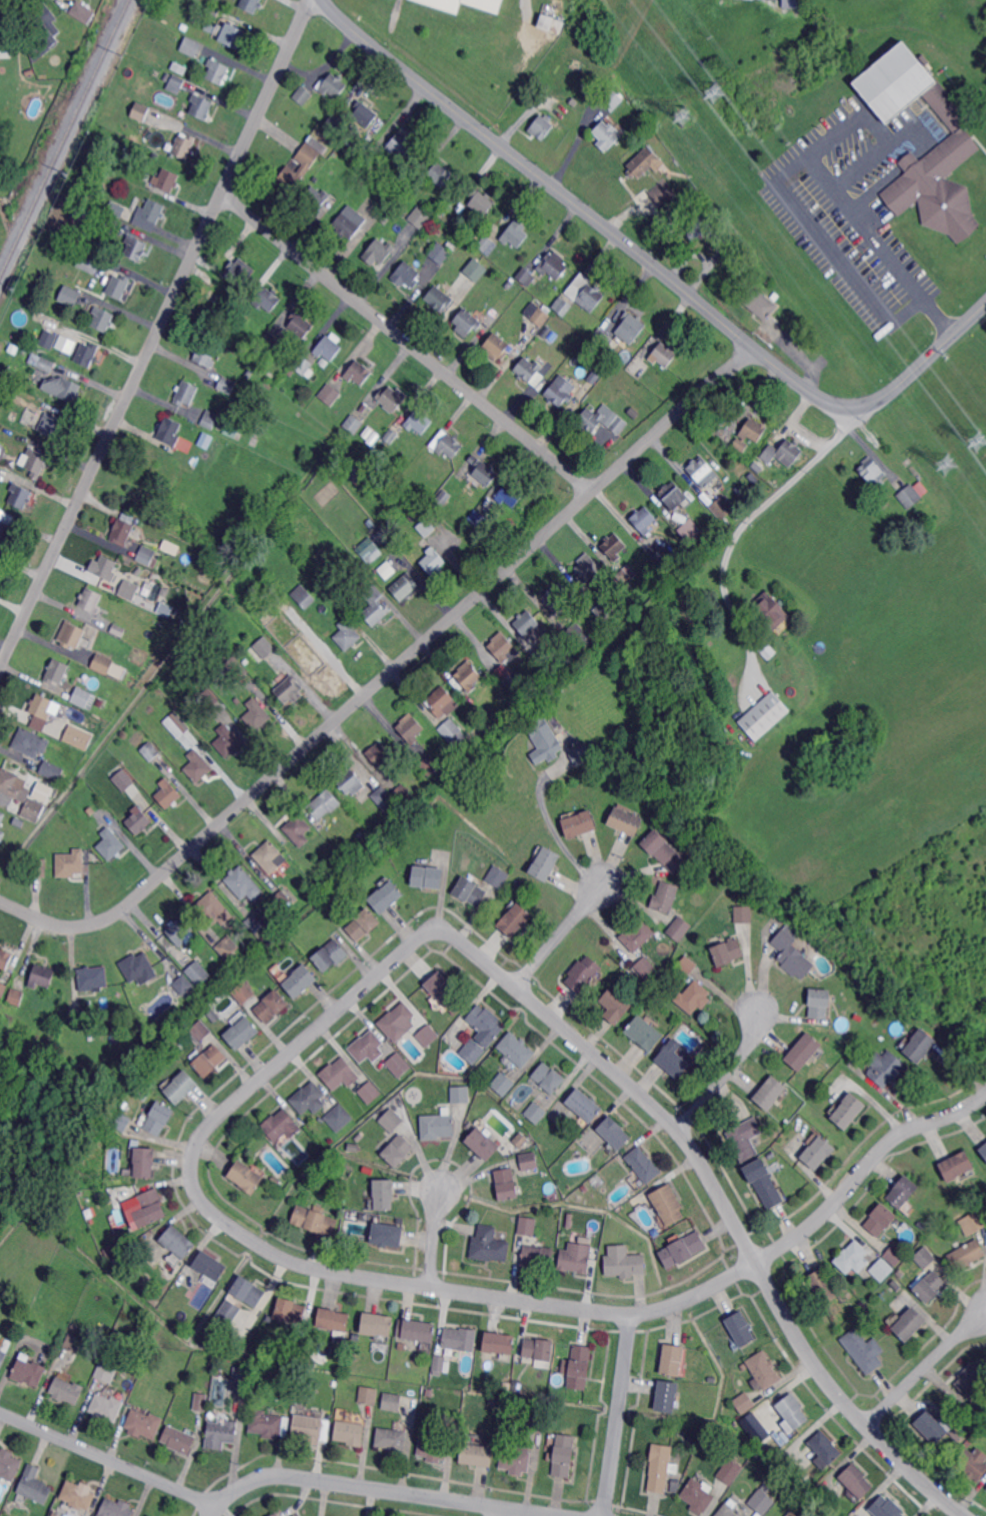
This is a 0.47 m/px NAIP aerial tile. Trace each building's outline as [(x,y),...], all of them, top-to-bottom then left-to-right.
[(43,56),(32,42),(41,35),(28,18),(34,13),(32,10),(44,0),(58,18),(54,21),(61,31),(56,36),(59,40),(51,47),(52,49),(43,56)] [(69,13),(77,0),(79,0),(96,12),(88,25),(69,13)] [(240,7),(243,0),(262,0),(256,15),(240,7)] [(463,2),(457,0),(489,0),(486,10),(463,2)] [(783,1),(783,0),(803,0),(803,8),(783,8),(783,1)] [(218,18),(205,12),(208,3),(221,9),(218,18)] [(548,28),(551,16),(541,13),(538,24),(548,28)] [(13,57),(0,57),(0,16),(13,16),(13,57)] [(239,50),(219,40),(228,22),(248,31),(239,50)] [(196,58),(180,51),(187,36),(203,43),(196,58)] [(937,83),(939,81),(972,121),(964,128),(968,133),(972,138),(973,139),(981,148),(945,178),(968,186),(973,216),(980,224),(970,235),(957,242),(950,234),(922,224),(918,198),(898,215),(880,193),(906,173),(899,164),(913,152),(921,162),(950,137),(952,135),(953,135),(954,134),(920,94),(886,123),(853,82),(903,42),(937,83)] [(222,86),(206,78),(211,68),(207,66),(211,57),(231,67),(222,86)] [(185,74),(171,68),(175,61),(188,67),(185,74)] [(169,82),(163,79),(167,72),(172,74),(169,82)] [(337,98),(329,91),(326,95),(318,89),(332,72),(348,85),(337,98)] [(180,94),(168,88),(174,74),(186,80),(180,94)] [(304,105),(293,97),(302,85),(313,94),(304,105)] [(613,112),(601,101),(602,99),(613,88),(625,100),(613,112)] [(206,121),(191,113),(195,103),(191,101),(194,93),(215,102),(206,121)] [(368,129),(353,116),(357,111),(353,107),(360,99),(379,115),(368,129)] [(144,123),(131,117),(138,102),(151,108),(144,123)] [(337,133),(326,124),(334,114),(346,123),(337,133)] [(554,118),(553,120),(551,122),(555,125),(543,141),(536,136),(534,135),(529,131),(537,120),(541,114),(545,117),(548,114),(554,118)] [(610,125),(611,123),(622,133),(620,134),(621,135),(610,147),(609,147),(605,151),(597,144),(601,139),(593,132),(593,131),(604,119),(605,120),(610,125)] [(187,160),(172,153),(182,131),(197,138),(187,160)] [(405,158),(396,150),(393,153),(386,148),(400,131),(416,143),(405,158)] [(326,154),(307,141),(311,135),(330,148),(326,154)] [(294,192),(278,180),(288,165),(297,172),(303,164),(295,158),(307,142),(322,153),(294,192)] [(640,179),(636,174),(634,172),(628,166),(649,145),(662,158),(660,160),(653,166),(640,179)] [(155,160),(143,154),(146,149),(158,155),(155,160)] [(443,188),(435,181),(431,185),(424,179),(438,162),(454,175),(443,188)] [(172,194),(151,184),(155,175),(159,177),(164,167),(181,175),(172,194)] [(410,192),(402,184),(410,174),(418,182),(410,192)] [(661,209),(660,208),(653,200),(648,193),(665,180),(677,196),(672,200),(661,209)] [(322,192),(324,189),(332,195),(318,212),(302,199),(313,185),(322,192)] [(485,217),(469,204),(473,199),(470,196),(477,188),(496,203),(485,217)] [(158,224),(137,215),(141,206),(145,208),(150,198),(167,206),(158,224)] [(122,218),(107,212),(112,201),(127,207),(122,218)] [(83,222),(73,217),(79,203),(90,208),(83,222)] [(352,240),(347,235),(344,239),(336,233),(339,229),(333,225),(350,204),(368,219),(352,240)] [(378,221),(371,215),(380,204),(387,210),(378,221)] [(421,229),(408,218),(419,205),(432,215),(421,229)] [(115,235),(100,229),(106,214),(121,220),(115,235)] [(386,224),(382,221),(387,214),(392,218),(386,224)] [(696,239),(695,238),(693,241),(688,235),(690,233),(689,231),(686,227),(699,214),(710,226),(705,231),(704,232),(696,239)] [(519,249),(510,242),(507,245),(501,240),(514,223),(530,235),(519,249)] [(489,255),(477,246),(486,234),(498,243),(489,255)] [(141,263),(124,255),(129,244),(126,243),(129,235),(149,244),(141,263)] [(736,254),(731,250),(730,251),(729,252),(722,246),(724,244),(732,235),(736,239),(739,242),(736,245),(740,249),(736,254)] [(386,246),(389,243),(395,248),(382,265),(376,261),(371,267),(361,258),(377,239),(386,246)] [(452,250),(446,246),(450,240),(456,245),(452,250)] [(442,265),(429,254),(439,241),(452,252),(442,265)] [(96,275),(77,266),(85,247),(104,256),(96,275)] [(560,259),(561,257),(565,261),(564,262),(569,267),(559,281),(540,265),(551,252),(560,259)] [(478,283),(464,271),(475,257),(489,269),(478,283)] [(255,271),(240,289),(225,277),(230,272),(226,269),(232,261),(235,264),(240,258),(255,271)] [(414,289),(406,283),(402,287),(391,277),(406,260),(422,273),(417,279),(421,282),(414,289)] [(529,287),(517,277),(526,267),(538,277),(529,287)] [(123,300),(107,293),(115,275),(121,278),(123,274),(133,278),(123,300)] [(509,289),(505,286),(511,279),(514,282),(509,289)] [(514,293),(510,290),(516,283),(520,286),(514,293)] [(596,288),(597,286),(602,289),(600,292),(605,296),(592,313),(577,301),(590,284),(596,288)] [(77,308),(59,300),(65,285),(83,293),(77,308)] [(444,314),(425,299),(436,285),(455,299),(444,314)] [(766,321),(758,314),(756,313),(741,300),(754,285),(778,306),(771,315),(766,321)] [(271,313),(262,305),(260,309),(253,303),(267,286),(283,298),(271,313)] [(220,306),(214,301),(218,295),(225,300),(220,306)] [(785,304),(781,301),(785,296),(789,299),(788,301),(785,304)] [(565,317),(553,307),(561,297),(573,306),(565,317)] [(542,309),(545,305),(551,310),(549,313),(552,316),(542,327),(524,312),(533,301),(542,309)] [(107,333),(92,326),(97,315),(92,313),(96,305),(116,315),(107,333)] [(475,334),(473,332),(467,338),(456,330),(459,326),(454,321),(465,308),(484,323),(475,334)] [(305,340),(287,326),(292,320),(288,316),(294,309),(316,326),(305,340)] [(638,318),(640,316),(643,319),(641,321),(647,326),(632,345),(616,332),(626,320),(623,317),(629,310),(638,318)] [(546,338),(541,333),(548,325),(553,329),(546,338)] [(589,335),(585,331),(589,326),(594,329),(589,335)] [(607,350),(592,338),(600,328),(615,340),(607,350)] [(52,349),(39,344),(46,330),(58,335),(52,349)] [(274,352),(261,342),(270,331),(283,341),(274,352)] [(504,360),(500,357),(497,361),(482,349),(495,332),(511,344),(506,351),(509,353),(504,360)] [(75,339),(59,334),(55,347),(71,352),(75,339)] [(332,362),(323,355),(321,358),(313,352),(328,334),(344,347),(332,362)] [(218,350),(213,358),(217,361),(213,369),(193,359),(196,354),(193,352),(196,345),(199,347),(205,336),(214,341),(211,347),(218,350)] [(90,369),(74,362),(85,339),(101,346),(90,369)] [(668,346),(670,343),(675,347),(673,350),(678,354),(668,368),(658,360),(656,364),(649,359),(663,342),(668,346)] [(304,376),(291,367),(300,355),(313,365),(304,376)] [(51,372),(38,366),(42,356),(55,362),(51,372)] [(534,363),(537,360),(544,366),(531,383),(515,370),(526,356),(534,363)] [(325,367),(319,362),(323,357),(329,362),(325,367)] [(641,378),(630,369),(638,357),(650,367),(641,378)] [(363,386),(354,379),(351,383),(344,377),(358,359),(374,372),(363,386)] [(272,380),(266,375),(270,371),(275,376),(272,380)] [(593,386),(586,379),(594,371),(601,377),(593,386)] [(569,403),(565,400),(560,406),(545,394),(561,373),(577,386),(572,392),(575,395),(569,403)] [(232,395),(218,388),(224,375),(238,382),(232,395)] [(81,386),(74,403),(41,390),(46,379),(48,381),(56,377),(58,378),(61,377),(81,386)] [(192,405),(185,402),(182,407),(173,403),(184,379),(200,387),(192,405)] [(270,389),(264,384),(267,381),(273,386),(270,389)] [(332,406),(319,395),(329,383),(342,393),(332,406)] [(405,400),(394,414),(375,398),(381,391),(384,394),(390,387),(405,400)] [(326,412),(322,408),(325,403),(330,407),(326,412)] [(597,415),(600,411),(605,416),(610,410),(618,416),(619,414),(630,423),(620,435),(603,421),(592,433),(577,421),(589,407),(597,415)] [(423,435),(414,428),(411,431),(404,425),(418,408),(435,421),(423,435)] [(227,428),(229,423),(237,427),(235,431),(250,438),(246,445),(214,429),(212,432),(200,425),(207,410),(219,416),(216,423),(227,428)] [(57,440),(37,431),(45,412),(65,421),(57,440)] [(356,435),(344,426),(353,413),(365,423),(356,435)] [(178,444),(159,435),(167,416),(183,424),(178,435),(182,436),(178,444)] [(759,443),(749,437),(746,441),(750,444),(745,452),(733,445),(752,417),(768,428),(759,443)] [(392,445),(383,439),(392,427),(400,434),(392,445)] [(454,459),(446,452),(443,456),(430,446),(444,429),(465,446),(454,459)] [(257,447),(250,444),(254,436),(261,439),(257,447)] [(795,443),(797,440),(801,444),(799,446),(805,451),(793,465),(784,458),(782,461),(775,456),(770,462),(761,454),(771,443),(780,450),(789,438),(795,443)] [(39,480),(31,477),(33,472),(25,468),(29,461),(25,459),(30,447),(50,456),(39,480)] [(489,465),(491,463),(495,467),(494,469),(499,473),(488,486),(473,474),(477,468),(474,466),(465,478),(458,473),(474,453),(489,465)] [(881,470),(883,468),(889,477),(884,480),(886,483),(876,490),(860,468),(866,464),(864,461),(871,456),(881,470)] [(703,489),(687,470),(702,457),(718,476),(703,489)] [(673,511),(659,494),(676,480),(687,494),(678,501),(681,505),(673,511)] [(929,491),(921,497),(922,498),(908,510),(896,496),(911,484),(914,487),(921,481),(929,491)] [(25,510),(8,502),(13,492),(9,490),(13,482),(34,492),(25,510)] [(515,508),(506,501),(503,505),(496,499),(510,482),(526,494),(515,508)] [(442,508),(434,502),(443,490),(452,496),(442,508)] [(722,521),(710,508),(724,495),(736,508),(722,521)] [(184,513),(180,510),(183,503),(188,506),(184,513)] [(646,536),(631,519),(646,505),(658,519),(649,528),(652,531),(646,536)] [(9,546),(0,542),(0,511),(1,509),(16,516),(12,525),(17,527),(9,546)] [(478,528),(468,520),(476,509),(487,517),(478,528)] [(423,521),(428,517),(438,529),(427,539),(408,517),(414,512),(423,521)] [(127,544),(121,541),(119,545),(110,541),(119,518),(136,525),(127,544)] [(371,528),(367,523),(372,519),(376,525),(371,528)] [(692,543),(680,531),(693,519),(704,531),(692,543)] [(721,536),(716,530),(722,525),(727,531),(721,536)] [(628,546),(618,554),(622,558),(616,563),(602,546),(607,541),(606,539),(610,535),(612,537),(617,533),(628,546)] [(370,565),(357,549),(371,537),(384,553),(370,565)] [(156,569),(136,559),(143,545),(158,552),(155,557),(160,559),(156,569)] [(435,578),(421,562),(429,555),(426,552),(434,545),(448,562),(442,567),(444,571),(435,578)] [(664,570),(653,557),(665,546),(677,558),(664,570)] [(590,589),(574,570),(581,564),(578,561),(589,552),(603,570),(592,578),(597,584),(590,589)] [(114,583),(94,573),(103,555),(119,562),(114,572),(118,574),(114,583)] [(385,581),(377,571),(388,561),(396,571),(385,581)] [(627,587),(616,577),(624,568),(635,578),(627,587)] [(402,602),(390,588),(409,572),(421,586),(402,602)] [(664,586),(659,582),(665,576),(670,581),(664,586)] [(133,601),(117,595),(124,579),(139,586),(133,601)] [(560,618),(543,598),(561,582),(572,595),(562,604),(567,611),(560,618)] [(383,606),(387,603),(394,611),(375,627),(362,613),(373,604),(364,595),(376,584),(386,596),(379,602),(383,606)] [(304,589),(308,585),(319,596),(305,610),(290,595),(301,585),(304,589)] [(99,615),(79,606),(87,587),(104,594),(99,605),(103,607),(99,615)] [(774,631),(751,606),(768,591),(791,616),(774,631)] [(605,622),(594,610),(605,600),(616,612),(605,622)] [(548,631),(538,640),(533,634),(528,639),(513,623),(519,618),(518,616),(521,613),(523,615),(529,610),(548,631)] [(347,652),(334,637),(343,630),(339,625),(346,618),(363,637),(347,652)] [(301,629),(297,623),(301,619),(306,625),(301,629)] [(80,649),(73,646),(71,651),(61,646),(63,641),(58,639),(66,620),(88,630),(80,649)] [(587,646),(585,644),(579,650),(564,634),(577,621),(592,637),(589,640),(591,643),(587,646)] [(124,638),(111,632),(115,623),(128,629),(124,638)] [(512,661),(510,659),(504,664),(489,646),(494,641),(493,639),(503,631),(521,653),(512,661)] [(260,663),(249,650),(265,635),(277,648),(260,663)] [(317,676),(300,656),(315,643),(322,651),(321,652),(331,664),(317,676)] [(778,652),(769,660),(760,650),(766,645),(767,647),(770,644),(778,652)] [(109,676),(91,668),(99,652),(116,660),(109,676)] [(250,672),(235,685),(220,668),(224,665),(221,661),(227,656),(231,660),(235,656),(250,672)] [(60,685),(54,682),(52,685),(43,681),(53,659),(69,666),(60,685)] [(471,695),(455,675),(460,671),(458,669),(469,660),(484,677),(475,684),(479,689),(471,695)] [(515,693),(504,681),(516,670),(526,682),(515,693)] [(286,705),(274,691),(293,674),(305,689),(286,705)] [(449,716),(446,713),(440,719),(425,702),(444,685),(461,705),(449,716)] [(86,708),(71,700),(79,686),(93,693),(86,708)] [(207,710),(197,699),(208,688),(219,700),(207,710)] [(757,743),(739,722),(773,692),(791,713),(757,743)] [(49,721),(30,712),(38,693),(54,700),(49,711),(53,713),(49,721)] [(256,732),(243,718),(252,710),(247,704),(255,697),(273,717),(256,732)] [(490,727),(480,714),(488,708),(498,721),(490,727)] [(179,738),(164,721),(176,710),(191,727),(179,738)] [(412,746),(397,727),(402,723),(401,721),(412,712),(426,729),(417,736),(419,740),(412,746)] [(547,765),(545,761),(537,766),(530,754),(538,750),(524,726),(543,715),(563,749),(556,753),(559,758),(547,765)] [(456,749),(438,730),(450,718),(462,731),(461,731),(467,738),(456,749)] [(235,756),(233,753),(227,758),(214,743),(222,735),(217,730),(226,722),(244,743),(238,748),(241,751),(235,756)] [(87,752),(64,740),(72,724),(95,736),(87,752)] [(47,754),(41,752),(38,759),(12,747),(22,726),(53,741),(47,754)] [(380,769),(366,752),(381,740),(392,753),(382,761),(385,765),(380,769)] [(151,763),(140,750),(151,741),(162,753),(151,763)] [(578,767),(570,754),(587,743),(595,755),(578,767)] [(197,784),(184,769),(193,761),(188,755),(196,748),(214,769),(197,784)] [(440,766),(428,753),(417,764),(428,776),(440,766)] [(59,783),(40,774),(46,759),(66,768),(59,783)] [(125,793),(108,774),(120,764),(137,783),(125,793)] [(369,786),(358,795),(355,791),(350,796),(333,777),(343,769),(346,772),(352,767),(369,786)] [(25,804),(0,793),(0,772),(2,768),(19,776),(19,777),(28,781),(25,788),(31,791),(25,804)] [(167,810),(155,796),(164,788),(160,783),(167,777),(183,796),(167,810)] [(31,795),(45,802),(52,787),(38,781),(31,795)] [(402,805),(392,794),(402,785),(412,796),(402,805)] [(412,796),(407,789),(412,785),(418,791),(412,796)] [(388,818),(370,796),(382,786),(401,807),(388,818)] [(333,812),(332,810),(320,821),(307,806),(330,787),(343,803),(333,812)] [(37,824),(20,816),(29,798),(45,807),(37,824)] [(138,835),(126,821),(135,813),(132,810),(138,804),(153,821),(138,835)] [(634,814),(635,813),(645,818),(636,837),(608,823),(616,806),(634,814)] [(568,838),(563,819),(581,813),(581,812),(591,809),(598,829),(568,838)] [(302,848),(283,828),(300,813),(313,827),(305,834),(311,840),(302,848)] [(111,861),(97,846),(106,838),(101,833),(109,826),(127,846),(111,861)] [(688,861),(675,874),(655,853),(654,854),(653,855),(641,843),(656,828),(688,861)] [(272,875),(254,854),(271,839),(289,859),(272,875)] [(547,882),(530,872),(545,845),(562,855),(547,882)] [(84,877),(57,877),(57,853),(74,853),(74,848),(84,848),(84,877)] [(265,891),(254,901),(249,895),(243,900),(225,879),(231,874),(230,872),(234,868),(236,870),(242,865),(265,891)] [(429,867),(429,866),(445,868),(442,888),(412,884),(415,865),(429,867)] [(502,888),(487,879),(495,865),(511,874),(502,888)] [(479,907),(468,900),(467,902),(453,893),(464,876),(489,892),(479,907)] [(683,877),(688,879),(685,887),(680,885),(683,877)] [(406,894),(382,915),(369,899),(381,889),(381,890),(393,879),(406,894)] [(671,914),(650,907),(655,894),(658,895),(663,880),(680,885),(671,914)] [(286,906),(276,895),(280,891),(282,889),(292,900),(286,906)] [(224,926),(220,921),(213,926),(196,904),(213,890),(235,917),(224,926)] [(524,928),(522,927),(513,937),(498,924),(518,902),(534,916),(524,928)] [(736,922),(735,906),(752,905),(752,922),(736,922)] [(359,943),(347,929),(358,919),(356,918),(369,907),(382,922),(359,943)] [(269,932),(265,926),(256,934),(246,921),(261,908),(276,926),(269,932)] [(680,941),(667,931),(680,915),(692,925),(680,941)] [(182,947),(167,931),(182,917),(193,931),(185,938),(188,942),(182,947)] [(656,932),(634,953),(619,937),(630,927),(632,930),(644,919),(656,932)] [(803,979),(797,974),(795,977),(782,965),(784,963),(778,958),(784,952),(772,942),(784,928),(797,940),(794,944),(805,954),(804,955),(815,965),(803,979)] [(267,943),(263,938),(268,934),(272,939),(267,943)] [(227,959),(216,947),(230,935),(240,946),(227,959)] [(338,965),(336,963),(325,972),(313,957),(336,938),(350,955),(338,965)] [(734,941),(738,939),(744,955),(732,959),(734,963),(718,969),(711,950),(728,943),(727,940),(733,938),(734,941)] [(7,970),(0,967),(0,948),(14,954),(7,970)] [(159,975),(142,985),(138,979),(132,983),(120,963),(136,953),(138,956),(146,952),(159,975)] [(604,967),(582,995),(566,982),(571,975),(569,973),(581,959),(584,961),(589,955),(604,967)] [(646,978),(634,965),(646,955),(657,967),(646,978)] [(689,976),(677,966),(687,955),(699,965),(689,976)] [(197,988),(184,973),(197,961),(211,976),(197,988)] [(296,999),(283,984),(295,973),(294,972),(305,962),(319,979),(296,999)] [(51,987),(39,983),(37,989),(29,986),(36,963),(57,970),(51,987)] [(91,967),(108,966),(109,987),(103,988),(103,991),(95,992),(95,990),(81,991),(79,968),(86,968),(86,966),(91,965),(91,967)] [(626,978),(620,973),(623,969),(630,974),(626,978)] [(446,1006),(437,995),(435,996),(425,984),(440,971),(460,993),(446,1006)] [(182,997),(171,985),(183,975),(194,986),(182,997)] [(213,983),(210,979),(215,975),(218,979),(213,983)] [(708,996),(711,999),(703,1009),(700,1006),(692,1015),(674,1000),(682,991),(684,993),(696,979),(712,992),(708,996)] [(3,997),(0,996),(0,980),(8,984),(3,997)] [(207,989),(203,985),(209,981),(212,985),(207,989)] [(244,1005),(232,992),(245,981),(256,994),(244,1005)] [(845,994),(837,992),(839,984),(847,986),(845,994)] [(21,1006),(8,1002),(13,987),(26,991),(21,1006)] [(616,1025),(604,1015),(609,1008),(600,1000),(611,987),(633,1005),(616,1025)] [(267,1024),(254,1009),(264,1000),(264,999),(277,988),(290,1004),(267,1024)] [(829,1019),(810,1017),(811,1004),(809,1004),(811,988),(832,990),(829,1019)] [(416,1014),(390,1037),(378,1023),(392,1010),(393,1011),(405,1001),(416,1014)] [(485,1009),(488,1007),(502,1019),(500,1021),(507,1027),(494,1043),(484,1035),(485,1034),(467,1018),(479,1004),(485,1009)] [(71,1023),(69,1009),(85,1007),(86,1021),(71,1023)] [(213,1023),(206,1015),(213,1010),(219,1018),(213,1023)] [(651,1052),(625,1032),(639,1014),(665,1035),(651,1052)] [(238,1051),(224,1035),(248,1015),(261,1031),(238,1051)] [(199,1044),(187,1031),(199,1019),(212,1032),(199,1044)] [(426,1048),(415,1037),(429,1024),(439,1036),(426,1048)] [(919,1063),(903,1051),(912,1039),(921,1027),(937,1040),(919,1063)] [(385,1043),(380,1047),(385,1053),(375,1062),(370,1056),(362,1063),(349,1048),(363,1036),(364,1037),(373,1029),(385,1043)] [(521,1040),(523,1037),(528,1042),(526,1044),(530,1047),(531,1046),(538,1052),(523,1068),(498,1046),(512,1030),(519,1037),(518,1037),(521,1040)] [(800,1071),(785,1059),(808,1031),(823,1044),(800,1071)] [(475,1065),(460,1052),(473,1037),(487,1050),(475,1065)] [(679,1079),(656,1060),(669,1043),(677,1050),(676,1051),(692,1064),(679,1079)] [(227,1059),(205,1079),(192,1065),(195,1063),(190,1058),(198,1051),(202,1055),(214,1044),(227,1059)] [(908,1065),(895,1080),(893,1078),(884,1088),(868,1074),(874,1067),(868,1062),(878,1050),(883,1055),(889,1048),(908,1065)] [(398,1079),(385,1064),(397,1052),(411,1068),(398,1079)] [(361,1077),(350,1087),(345,1081),(334,1091),(320,1074),(333,1063),(334,1065),(344,1057),(361,1077)] [(554,1069),(556,1067),(568,1078),(554,1094),(533,1076),(545,1061),(554,1069)] [(178,1105),(165,1090),(175,1081),(174,1080),(186,1069),(200,1084),(178,1105)] [(505,1096),(492,1084),(503,1071),(516,1083),(505,1096)] [(769,1111),(753,1098),(773,1074),(788,1087),(769,1111)] [(137,1093),(132,1090),(138,1080),(143,1083),(137,1093)] [(326,1095),(322,1099),(327,1105),(316,1114),(311,1108),(303,1115),(290,1099),(304,1087),(305,1088),(314,1081),(326,1095)] [(368,1106),(357,1093),(370,1081),(382,1094),(368,1106)] [(453,1103),(452,1087),(469,1086),(470,1102),(453,1103)] [(591,1124),(567,1102),(579,1087),(604,1108),(591,1124)] [(846,1130),(830,1117),(844,1101),(843,1101),(851,1091),(867,1104),(846,1130)] [(160,1137),(144,1127),(151,1115),(150,1114),(159,1100),(176,1111),(160,1137)] [(532,1128),(528,1124),(533,1119),(525,1113),(536,1101),(548,1111),(532,1128)] [(338,1132),(325,1117),(341,1103),(354,1118),(338,1132)] [(392,1133),(379,1120),(392,1107),(405,1120),(392,1133)] [(303,1129),(292,1139),(287,1133),(276,1142),(262,1126),(274,1114),(276,1116),(285,1108),(303,1129)] [(125,1132),(111,1124),(119,1110),(133,1119),(125,1132)] [(423,1140),(422,1116),(455,1114),(456,1136),(440,1136),(440,1139),(423,1140)] [(620,1151),(598,1129),(611,1115),(624,1128),(623,1129),(633,1138),(620,1151)] [(742,1163),(726,1132),(757,1116),(765,1132),(752,1139),(760,1153),(742,1163)] [(470,1129),(466,1126),(471,1121),(474,1124),(470,1129)] [(490,1137),(491,1135),(503,1146),(488,1162),(466,1141),(479,1126),(490,1137)] [(359,1141),(354,1137),(361,1131),(365,1136),(359,1141)] [(521,1149),(513,1141),(521,1132),(529,1139),(521,1149)] [(397,1169),(382,1154),(402,1133),(416,1147),(407,1155),(409,1157),(397,1169)] [(837,1149),(827,1161),(826,1159),(816,1170),(801,1157),(811,1145),(812,1146),(821,1135),(837,1149)] [(985,1160),(985,1141),(977,1148),(985,1160)] [(651,1158),(652,1158),(663,1172),(648,1184),(626,1157),(641,1145),(651,1158)] [(154,1166),(153,1166),(152,1180),(134,1179),(134,1164),(133,1164),(134,1148),(154,1149),(154,1166)] [(948,1182),(939,1163),(966,1150),(975,1168),(957,1176),(958,1178),(948,1182)] [(523,1171),(520,1155),(536,1151),(540,1168),(523,1171)] [(253,1195),(228,1177),(241,1159),(254,1168),(253,1169),(265,1177),(253,1195)] [(784,1202),(768,1211),(753,1182),(750,1184),(742,1169),(760,1159),(784,1202)] [(501,1200),(496,1171),(514,1167),(520,1197),(501,1200)] [(900,1209),(887,1198),(895,1189),(894,1188),(906,1174),(920,1187),(900,1209)] [(279,1187),(272,1182),(275,1177),(282,1182),(279,1187)] [(395,1210),(376,1210),(376,1196),(374,1196),(374,1179),(395,1179),(395,1210)] [(668,1226),(651,1195),(671,1183),(684,1207),(682,1209),(686,1216),(668,1226)] [(148,1225),(137,1196),(157,1188),(163,1202),(161,1203),(167,1218),(148,1225)] [(600,1200),(596,1196),(603,1191),(606,1195),(600,1200)] [(105,1205),(103,1200),(111,1197),(113,1203),(105,1205)] [(879,1238),(864,1225),(873,1215),(872,1214),(882,1202),(898,1215),(879,1238)] [(333,1237),(292,1222),(299,1204),(340,1219),(333,1237)] [(979,1209),(985,1221),(985,1226),(968,1235),(959,1220),(979,1209)] [(534,1237),(518,1235),(521,1217),(537,1220),(534,1237)] [(402,1247),(388,1245),(388,1247),(380,1246),(380,1244),(371,1242),(374,1222),(405,1226),(402,1247)] [(184,1259),(173,1249),(172,1250),(160,1240),(174,1224),(197,1245),(184,1259)] [(496,1239),(511,1241),(508,1261),(492,1259),(492,1261),(471,1257),(474,1235),(479,1236),(481,1224),(498,1226),(496,1239)] [(708,1247),(694,1254),(695,1256),(680,1264),(679,1263),(669,1268),(660,1252),(670,1247),(669,1245),(685,1237),(685,1238),(699,1230),(708,1247)] [(979,1238),(985,1253),(985,1256),(972,1263),(973,1264),(957,1272),(948,1254),(979,1238)] [(869,1252),(865,1256),(870,1262),(860,1273),(854,1267),(848,1274),(834,1261),(847,1248),(848,1249),(857,1240),(869,1252)] [(588,1276),(578,1274),(578,1273),(567,1271),(567,1273),(557,1272),(560,1250),(568,1251),(569,1243),(592,1247),(588,1276)] [(896,1266),(884,1255),(895,1243),(907,1254),(896,1266)] [(543,1247),(543,1246),(555,1248),(552,1268),(535,1266),(535,1268),(522,1266),(526,1245),(543,1247)] [(630,1254),(646,1254),(647,1273),(634,1274),(634,1278),(622,1278),(622,1275),(607,1276),(606,1255),(612,1255),(611,1246),(630,1245),(630,1254)] [(925,1269),(914,1257),(926,1246),(937,1258),(925,1269)] [(218,1282),(205,1274),(204,1275),(192,1267),(202,1251),(228,1267),(218,1282)] [(882,1282),(870,1270),(883,1257),(895,1269),(882,1282)] [(823,1305),(808,1277),(825,1267),(840,1295),(823,1305)] [(928,1305),(913,1291),(914,1290),(911,1286),(920,1276),(924,1280),(933,1271),(947,1284),(928,1305)] [(257,1309),(231,1292),(242,1274),(256,1283),(255,1284),(268,1292),(257,1309)] [(897,1289),(891,1283),(895,1279),(901,1285),(897,1289)] [(176,1293),(171,1290),(176,1283),(180,1286),(176,1293)] [(304,1324),(275,1317),(280,1297),(297,1301),(296,1304),(308,1307),(304,1324)] [(229,1330),(214,1320),(228,1298),(243,1308),(229,1330)] [(348,1332),(318,1327),(321,1307),(339,1310),(338,1312),(351,1314),(348,1332)] [(906,1342),(892,1328),(914,1307),(928,1321),(906,1342)] [(749,1324),(751,1323),(753,1328),(750,1330),(756,1340),(740,1349),(725,1321),(741,1311),(749,1324)] [(391,1337),(376,1334),(376,1336),(362,1333),(365,1312),(395,1317),(391,1337)] [(438,1324),(435,1342),(398,1336),(400,1319),(405,1320),(405,1319),(438,1324)] [(76,1332),(69,1328),(72,1324),(79,1328),(76,1332)] [(462,1330),(462,1328),(479,1330),(475,1352),(443,1347),(446,1327),(462,1330)] [(868,1343),(876,1337),(886,1350),(878,1356),(884,1363),(868,1375),(841,1339),(857,1327),(868,1343)] [(78,1354),(62,1348),(68,1333),(84,1339),(78,1354)] [(512,1355),(492,1353),(492,1354),(483,1353),(486,1333),(514,1337),(512,1355)] [(539,1340),(539,1338),(555,1341),(551,1369),(536,1366),(537,1359),(524,1356),(527,1338),(539,1340)] [(679,1377),(659,1374),(664,1344),(683,1347),(679,1377)] [(587,1390),(568,1387),(570,1374),(563,1373),(565,1359),(573,1360),(575,1345),(593,1347),(587,1390)] [(8,1354),(0,1371),(0,1347),(3,1348),(2,1351),(8,1354)] [(769,1362),(771,1361),(775,1367),(773,1369),(776,1373),(777,1372),(782,1380),(765,1391),(762,1387),(756,1390),(751,1382),(756,1378),(746,1362),(763,1350),(768,1359),(767,1359),(769,1362)] [(445,1372),(433,1370),(436,1355),(447,1357),(445,1372)] [(111,1383),(95,1375),(103,1357),(119,1365),(111,1383)] [(34,1364),(35,1361),(49,1367),(40,1387),(25,1380),(24,1383),(12,1377),(20,1358),(34,1364)] [(981,1360),(985,1365),(985,1382),(969,1398),(956,1384),(962,1378),(960,1375),(972,1363),(975,1366),(981,1360)] [(75,1383),(76,1382),(85,1386),(77,1404),(65,1399),(64,1402),(53,1397),(55,1393),(50,1391),(58,1375),(75,1383)] [(522,1391),(513,1390),(514,1380),(523,1381),(522,1391)] [(679,1393),(678,1393),(675,1413),(656,1410),(660,1380),(681,1383),(679,1393)] [(510,1392),(503,1391),(504,1381),(512,1383),(510,1392)] [(376,1404),(358,1401),(361,1386),(379,1388),(376,1404)] [(743,1414),(734,1401),(747,1391),(757,1405),(743,1414)] [(206,1411),(194,1409),(196,1392),(208,1394),(206,1411)] [(400,1411),(381,1408),(384,1392),(402,1395),(400,1411)] [(112,1399),(113,1396),(125,1402),(116,1423),(107,1418),(105,1423),(93,1417),(95,1414),(90,1411),(98,1393),(112,1399)] [(795,1431),(793,1430),(789,1434),(781,1425),(787,1420),(776,1407),(791,1393),(803,1407),(800,1409),(809,1419),(795,1431)] [(150,1415),(151,1412),(164,1418),(155,1439),(142,1434),(141,1437),(129,1432),(130,1428),(126,1426),(133,1408),(150,1415)] [(953,1427),(934,1446),(913,1424),(927,1410),(930,1414),(936,1408),(953,1427)] [(286,1438),(275,1436),(274,1440),(261,1438),(262,1434),(248,1432),(251,1409),(266,1411),(266,1415),(289,1418),(286,1438)] [(319,1446),(306,1444),(307,1440),(290,1438),(294,1415),(323,1419),(319,1446)] [(236,1443),(225,1442),(224,1449),(206,1447),(210,1421),(228,1423),(229,1420),(239,1422),(236,1443)] [(748,1436),(739,1424),(744,1420),(753,1432),(748,1436)] [(361,1448),(347,1446),(347,1443),(333,1441),(336,1421),(365,1425),(361,1448)] [(189,1455),(168,1446),(169,1444),(162,1441),(169,1424),(197,1437),(189,1455)] [(403,1454),(388,1452),(388,1449),(374,1447),(376,1429),(406,1432),(403,1454)] [(823,1471),(814,1461),(820,1455),(808,1443),(822,1430),(834,1443),(833,1444),(842,1453),(823,1471)] [(446,1461),(440,1460),(439,1464),(426,1462),(427,1458),(415,1456),(420,1433),(431,1435),(430,1438),(450,1441),(446,1461)] [(569,1478),(551,1476),(557,1434),(575,1437),(569,1478)] [(528,1453),(531,1453),(528,1473),(522,1472),(522,1477),(509,1475),(509,1471),(499,1469),(501,1449),(515,1451),(517,1441),(530,1443),(528,1453)] [(490,1469),(459,1464),(462,1443),(494,1448),(490,1469)] [(673,1460),(671,1460),(666,1493),(649,1490),(651,1475),(650,1475),(652,1461),(651,1461),(653,1443),(675,1447),(673,1460)] [(977,1447),(985,1454),(985,1462),(985,1463),(985,1464),(985,1474),(978,1483),(974,1480),(971,1483),(963,1476),(965,1474),(953,1464),(966,1447),(973,1453),(977,1447)] [(2,1473),(0,1472),(0,1450),(2,1451),(4,1448),(15,1453),(14,1456),(24,1461),(15,1482),(1,1476),(2,1473)] [(785,1462),(780,1457),(786,1451),(791,1456),(785,1462)] [(738,1459),(736,1462),(743,1467),(731,1486),(717,1476),(730,1457),(731,1458),(734,1455),(738,1459)] [(862,1500),(840,1478),(855,1462),(867,1474),(865,1476),(875,1487),(862,1500)] [(47,1504),(18,1492),(30,1463),(41,1468),(37,1478),(47,1482),(46,1485),(54,1488),(47,1504)] [(705,1512),(704,1512),(701,1515),(690,1508),(693,1504),(681,1496),(693,1477),(705,1485),(703,1487),(716,1496),(705,1512)] [(677,1492),(671,1491),(673,1478),(681,1479),(681,1483),(677,1492)] [(90,1511),(83,1508),(81,1511),(70,1506),(71,1502),(61,1497),(69,1480),(83,1486),(82,1487),(97,1494),(90,1511)] [(764,1515),(748,1502),(760,1488),(775,1500),(764,1515)] [(902,1514),(904,1515),(876,1515),(869,1510),(882,1495),(888,1501),(891,1499),(904,1511),(902,1514)] [(136,1510),(134,1515),(99,1515),(107,1497),(120,1503),(121,1499),(133,1504),(132,1507),(136,1510)] [(733,1512),(738,1515),(714,1515),(726,1502),(735,1509),(733,1512)]
